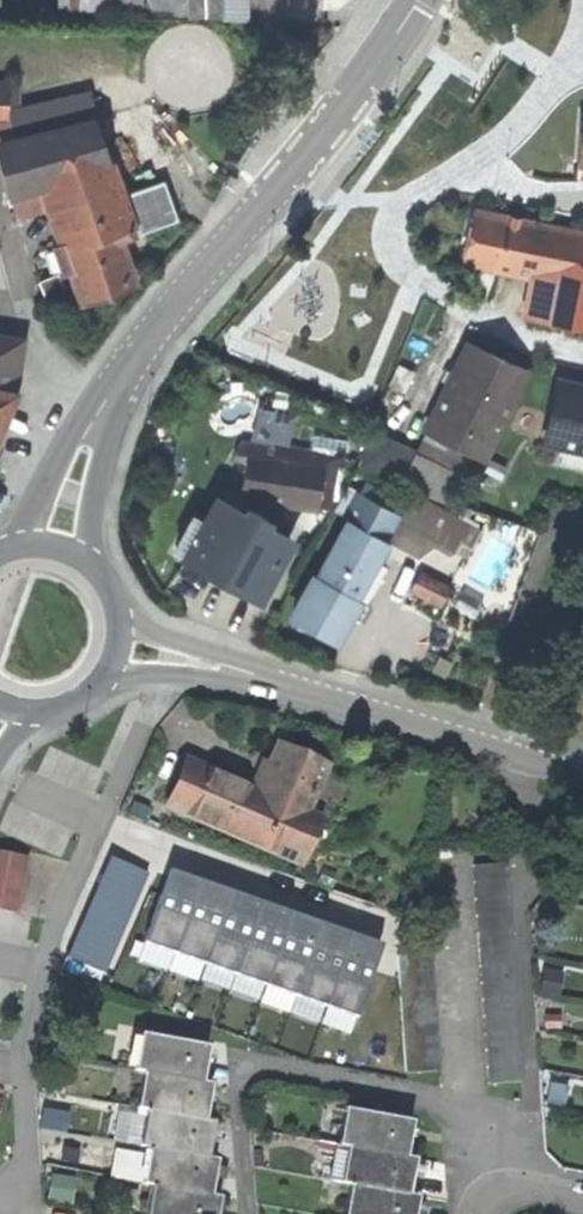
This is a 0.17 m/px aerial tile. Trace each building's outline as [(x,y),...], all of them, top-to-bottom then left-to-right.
[(189,22),(190,0),(59,0),(59,17),(189,22)] [(250,0),(190,0),(189,22),(249,23),(250,0)] [(324,11),(340,10),(350,0),(324,0),(324,11)] [(10,111),(10,87),(0,87),(0,124),(11,124),(10,111)] [(79,311),(159,285),(142,238),(127,199),(88,94),(10,111),(11,124),(0,124),(0,164),(12,225),(44,215),(56,247),(51,250),(61,280),(68,278),(79,311)] [(545,107),(547,172),(582,171),(582,106),(545,107)] [(127,199),(142,238),(178,224),(164,186),(127,199)] [(461,212),(454,269),(551,281),(544,335),(582,340),(582,228),(461,212)] [(19,396),(26,341),(0,339),(0,440),(19,396)] [(529,374),(466,344),(414,454),(461,478),(469,463),(484,466),(529,374)] [(553,377),(540,446),(582,457),(582,381),(553,377)] [(267,414),(259,446),(286,450),(296,421),(267,414)] [(398,494),(414,454),(372,437),(356,477),(398,494)] [(315,440),(312,455),(329,458),(332,444),(315,440)] [(249,444),(239,502),(327,516),(337,459),(329,458),(312,455),(286,450),(259,446),(249,444)] [(401,519),(356,495),(287,620),(337,648),(401,519)] [(289,539),(218,501),(187,559),(258,597),(289,539)] [(451,591),(420,577),(410,598),(441,612),(451,591)] [(164,817),(303,871),(323,820),(310,816),(329,769),(275,748),(268,765),(261,762),(250,788),(185,762),(164,817)] [(167,892),(187,842),(121,816),(101,865),(167,892)] [(0,855),(0,914),(16,917),(28,861),(0,855)] [(505,868),(472,870),(486,1089),(520,1086),(505,868)] [(235,961),(259,893),(206,874),(182,943),(187,945),(184,953),(229,968),(232,960),(235,961)] [(403,1077),(438,1075),(430,959),(396,961),(403,1077)] [(207,1049),(139,1037),(132,1076),(143,1078),(200,1088),(207,1049)] [(143,1078),(136,1113),(146,1115),(204,1125),(210,1090),(200,1088),(143,1078)] [(114,1104),(111,1136),(134,1137),(137,1106),(114,1104)] [(146,1115),(139,1150),(149,1151),(207,1162),(213,1127),(204,1125),(146,1115)] [(342,1115),(336,1152),(345,1153),(403,1164),(410,1127),(342,1115)] [(135,1176),(140,1147),(112,1142),(108,1171),(135,1176)] [(149,1151),(142,1187),(151,1188),(210,1199),(216,1163),(207,1162),(149,1151)] [(345,1153),(339,1188),(348,1190),(406,1200),(412,1165),(403,1164),(345,1153)] [(147,1213),(216,1213),(219,1200),(210,1199),(151,1188),(147,1213)] [(344,1213),(413,1213),(416,1202),(406,1200),(348,1190),(344,1213)]
